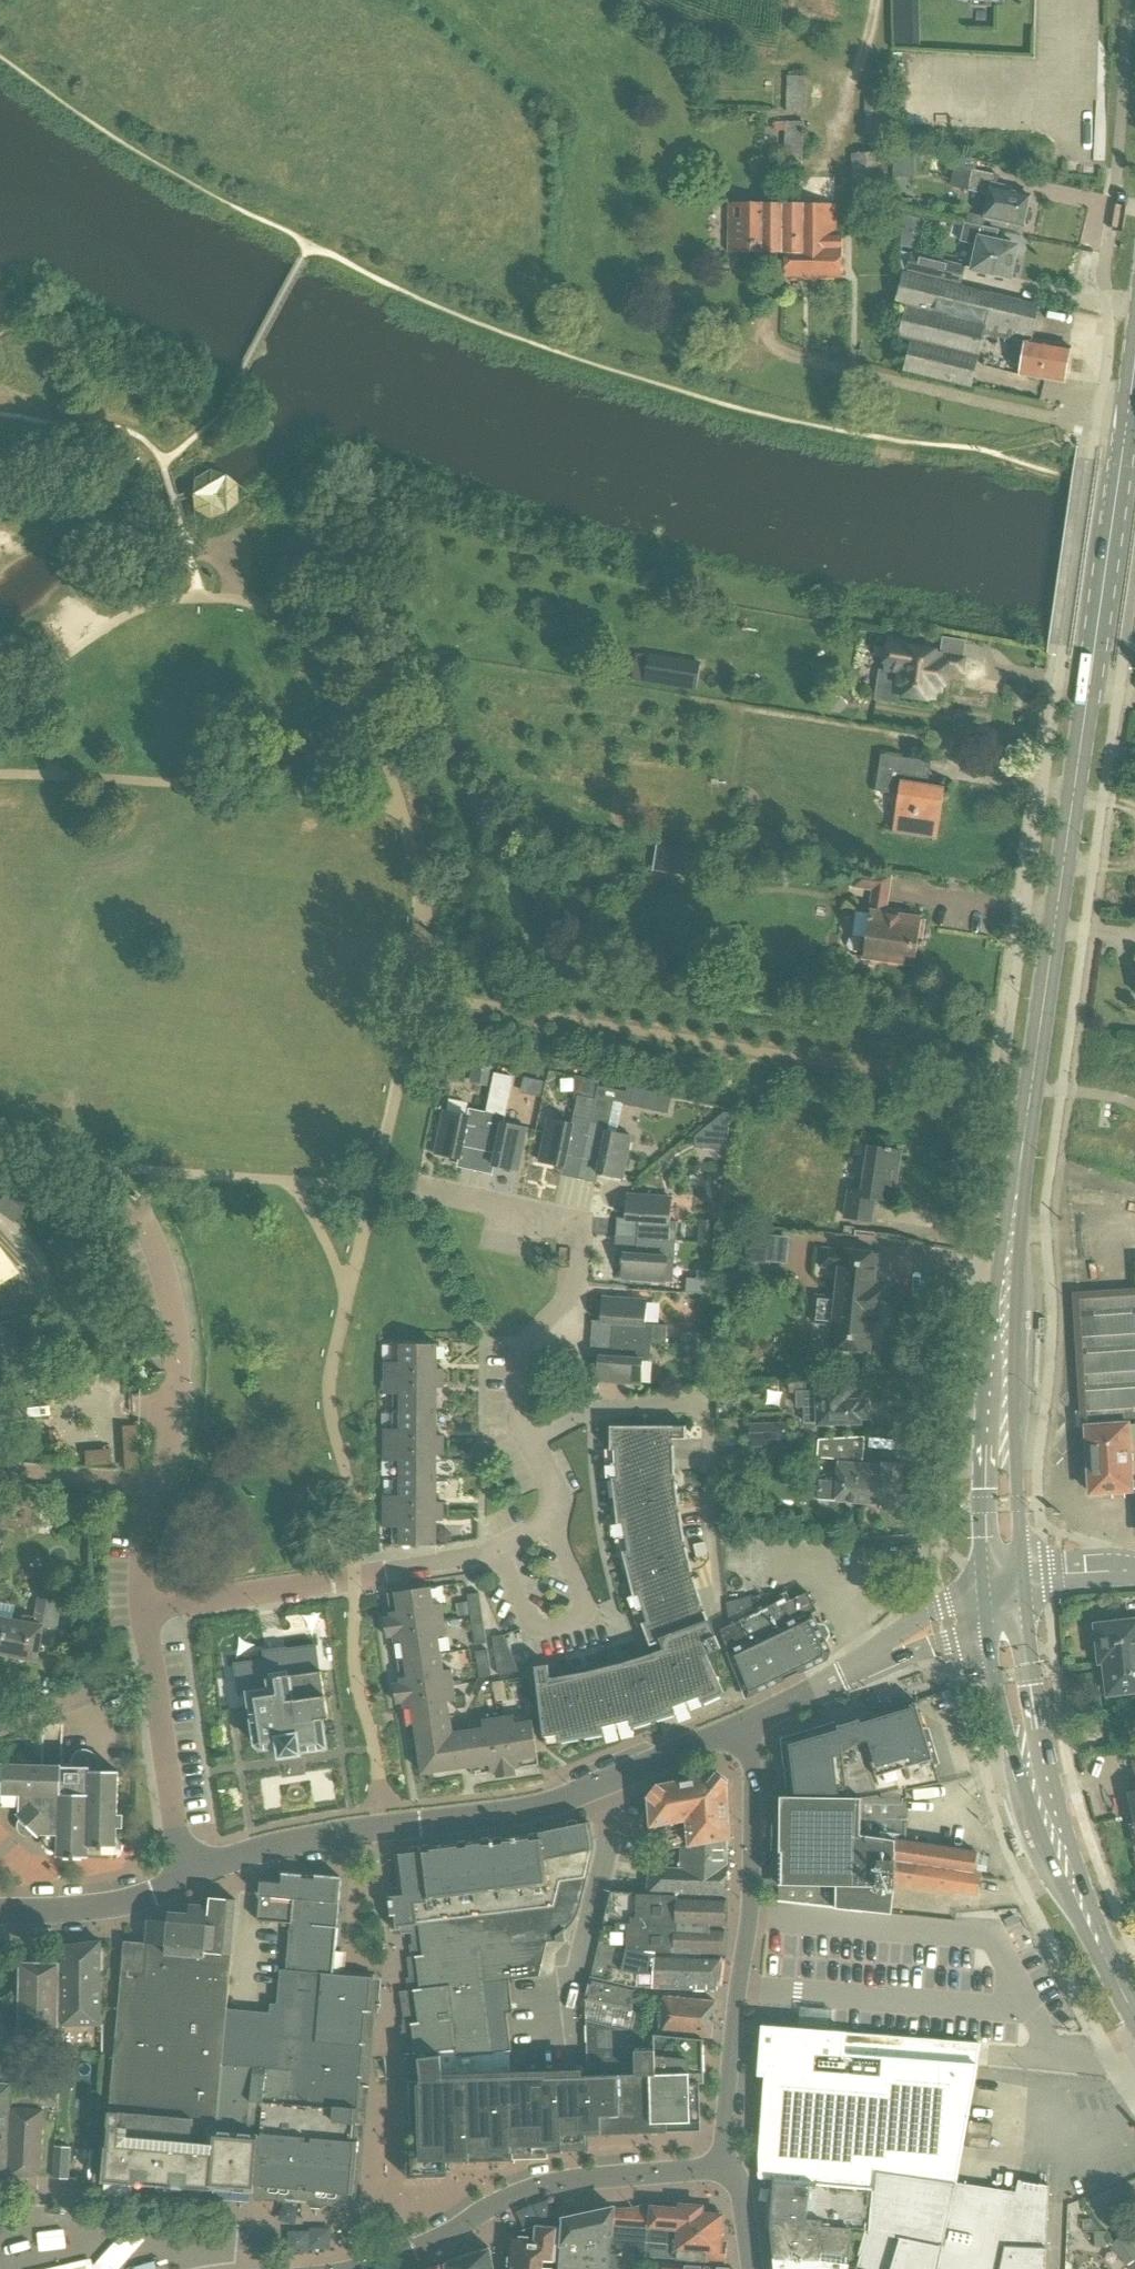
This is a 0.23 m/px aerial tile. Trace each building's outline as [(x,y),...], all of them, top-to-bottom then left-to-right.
[(804,112),(805,76),(787,75),(786,111),(804,112)] [(890,152),(890,85),(865,85),(865,134),(871,134),(871,152),(851,153),(853,203),(892,201),(891,151),(890,152)] [(817,109),(829,109),(829,87),(818,87),(817,109)] [(802,157),(803,122),(785,121),(784,157),(802,157)] [(899,152),(899,148),(891,148),(893,177),(902,176),(901,152),(899,152)] [(993,174),(972,169),(955,166),(951,187),(989,195),(984,217),(1024,226),(1024,223),(1028,221),(1030,211),(1028,208),(1030,195),(1009,191),(1009,187),(997,185),(999,175),(993,173),(993,174)] [(841,277),(841,236),(835,236),(836,204),(729,202),(728,253),(785,253),(785,276),(841,277)] [(984,227),(964,222),(963,225),(960,225),(957,238),(960,239),(960,241),(977,245),(972,270),(1010,278),(1010,275),(1015,273),(1017,264),(1014,260),(1017,246),(981,238),(984,227)] [(911,252),(906,272),(961,285),(965,266),(911,252)] [(1039,304),(961,285),(906,272),(902,271),(895,304),(905,306),(898,338),(910,341),(903,371),(971,388),(984,334),(1013,341),(1009,362),(1015,363),(1014,365),(1018,366),(1021,366),(1019,374),(1064,382),(1070,346),(1031,339),(1039,304)] [(963,674),(966,657),(942,654),(942,651),(907,647),(908,639),(889,637),(887,645),(885,665),(884,670),(879,669),(875,700),(897,704),(898,696),(934,700),(935,691),(937,691),(938,686),(946,687),(949,672),(963,674)] [(696,690),(701,663),(637,652),(632,680),(696,690)] [(937,837),(944,786),(928,784),(931,761),(881,753),(875,791),(898,795),(893,831),(937,837)] [(656,853),(701,860),(704,844),(659,837),(656,853)] [(915,964),(921,918),(905,916),(906,910),(887,908),(892,875),(855,870),(855,873),(852,888),(871,890),(868,913),(869,913),(863,957),(915,964)] [(472,1068),(470,1082),(490,1086),(492,1073),(472,1068)] [(598,1085),(600,1080),(575,1074),(574,1098),(577,1099),(571,1123),(548,1118),(540,1161),(564,1166),(567,1154),(583,1158),(598,1085)] [(626,1091),(598,1085),(583,1158),(600,1161),(597,1174),(622,1179),(631,1136),(607,1131),(614,1101),(623,1103),(626,1091)] [(479,1150),(487,1112),(469,1108),(467,1115),(444,1110),(435,1153),(460,1158),(462,1146),(479,1150)] [(729,1125),(730,1111),(726,1110),(695,1136),(694,1146),(728,1147),(729,1125)] [(487,1112),(479,1150),(495,1153),(493,1165),(518,1171),(527,1127),(503,1123),(505,1115),(487,1112)] [(893,1201),(901,1151),(869,1147),(862,1191),(849,1189),(845,1217),(872,1221),(875,1198),(893,1201)] [(676,1240),(677,1221),(670,1221),(671,1197),(628,1194),(626,1220),(638,1221),(637,1237),(676,1240)] [(713,1243),(715,1219),(700,1217),(698,1242),(713,1243)] [(767,1264),(770,1232),(749,1230),(745,1261),(767,1264)] [(675,1258),(676,1240),(637,1237),(636,1254),(624,1253),(622,1278),(666,1281),(667,1258),(675,1258)] [(813,1301),(812,1320),(831,1322),(831,1325),(829,1346),(870,1350),(873,1323),(877,1323),(881,1282),(876,1282),(879,1255),(838,1251),(838,1249),(821,1247),(819,1267),(836,1269),(834,1294),(814,1292),(813,1301)] [(710,1294),(711,1271),(697,1270),(696,1278),(687,1277),(686,1292),(710,1294)] [(1082,1296),(1085,1334),(1081,1335),(1082,1372),(1078,1372),(1081,1412),(1083,1412),(1085,1426),(1086,1426),(1090,1493),(1132,1491),(1132,1489),(1134,1489),(1134,1293),(1082,1296)] [(667,1344),(668,1325),(645,1323),(647,1300),(603,1297),(601,1322),(614,1323),(612,1340),(651,1343),(667,1344)] [(700,1346),(701,1332),(682,1331),(681,1344),(700,1346)] [(650,1361),(651,1343),(612,1340),(611,1357),(599,1356),(597,1381),(641,1384),(643,1360),(650,1361)] [(437,1369),(437,1344),(401,1343),(393,1343),(393,1362),(385,1362),(385,1394),(392,1394),(392,1429),(384,1428),(384,1460),(393,1460),(392,1495),(384,1495),(384,1527),(392,1527),(392,1545),(436,1545),(436,1520),(443,1520),(443,1502),(436,1502),(436,1454),(443,1454),(444,1435),(436,1435),(437,1387),(444,1387),(444,1369),(437,1369)] [(700,1359),(700,1346),(681,1344),(680,1357),(700,1359)] [(815,1389),(796,1390),(796,1407),(805,1407),(806,1422),(819,1422),(862,1421),(866,1416),(866,1399),(862,1400),(861,1394),(857,1394),(857,1388),(849,1385),(849,1381),(815,1382),(815,1385),(815,1389)] [(749,1441),(789,1440),(788,1422),(749,1423),(749,1441)] [(675,1475),(673,1439),(686,1439),(686,1426),(610,1425),(610,1450),(616,1450),(617,1477),(611,1478),(617,1524),(623,1523),(628,1550),(622,1551),(633,1597),(639,1595),(647,1621),(641,1623),(650,1645),(661,1641),(664,1649),(620,1663),(583,1672),(550,1677),(548,1664),(534,1666),(544,1736),(558,1734),(559,1742),(604,1735),(603,1726),(629,1720),(632,1728),(676,1714),(673,1706),(699,1696),(703,1704),(724,1694),(707,1654),(721,1648),(715,1635),(716,1634),(709,1618),(708,1619),(703,1605),(692,1571),(685,1541),(679,1505),(675,1475)] [(14,1431),(16,1457),(33,1456),(32,1449),(39,1448),(38,1430),(14,1431)] [(884,1465),(881,1465),(863,1462),(865,1436),(818,1439),(817,1456),(855,1459),(854,1463),(847,1462),(846,1475),(856,1476),(855,1486),(866,1486),(865,1503),(880,1505),(880,1507),(900,1509),(904,1464),(884,1462),(884,1465)] [(854,1463),(855,1459),(817,1456),(817,1457),(837,1459),(833,1480),(819,1478),(819,1488),(818,1499),(865,1503),(866,1486),(855,1486),(856,1476),(846,1475),(847,1462),(854,1463)] [(697,1557),(707,1554),(705,1542),(694,1544),(697,1557)] [(434,1604),(431,1586),(387,1593),(391,1617),(384,1618),(387,1637),(394,1636),(394,1641),(401,1683),(394,1684),(396,1702),(403,1701),(404,1707),(407,1726),(415,1725),(422,1773),(470,1766),(471,1774),(496,1771),(497,1778),(515,1775),(514,1768),(539,1764),(538,1756),(533,1721),(515,1723),(514,1715),(482,1720),(483,1728),(452,1732),(448,1702),(455,1701),(456,1709),(465,1707),(467,1703),(466,1695),(455,1696),(451,1669),(443,1670),(438,1636),(446,1635),(441,1603),(434,1604)] [(482,1609),(479,1592),(467,1594),(468,1601),(470,1611),(482,1609)] [(817,1610),(808,1592),(794,1598),(787,1602),(785,1598),(720,1629),(727,1649),(727,1650),(746,1698),(828,1659),(831,1651),(812,1613),(817,1610)] [(61,1601),(36,1597),(32,1616),(22,1615),(20,1621),(0,1617),(0,1655),(34,1661),(40,1626),(56,1629),(61,1601)] [(470,1614),(472,1628),(484,1626),(482,1609),(470,1611),(470,1614)] [(1095,1624),(1097,1645),(1096,1646),(1097,1656),(1099,1658),(1099,1662),(1134,1658),(1134,1620),(1095,1624)] [(484,1626),(472,1628),(475,1644),(487,1643),(484,1626)] [(493,1636),(495,1655),(511,1653),(504,1635),(493,1636)] [(265,1661),(236,1665),(240,1694),(248,1693),(249,1704),(237,1706),(241,1731),(253,1729),(255,1745),(261,1749),(278,1747),(280,1758),(302,1754),(302,1752),(328,1748),(324,1718),(329,1717),(326,1695),(325,1695),(321,1671),(319,1671),(315,1646),(264,1653),(265,1661)] [(476,1651),(477,1664),(489,1662),(488,1649),(476,1651)] [(495,1655),(498,1674),(519,1671),(511,1653),(495,1655)] [(1099,1662),(1100,1662),(1104,1662),(1105,1675),(1104,1677),(1105,1686),(1107,1688),(1108,1694),(1134,1691),(1134,1658),(1099,1662)] [(477,1664),(479,1677),(491,1675),(489,1662),(477,1664)] [(908,1799),(908,1790),(941,1783),(934,1758),(917,1701),(786,1742),(792,1797),(908,1799)] [(62,1766),(62,1765),(2,1764),(2,1794),(5,1794),(5,1802),(12,1809),(20,1809),(20,1813),(18,1815),(39,1836),(40,1834),(44,1835),(44,1843),(50,1850),(59,1850),(58,1856),(88,1857),(89,1846),(102,1846),(102,1852),(109,1858),(116,1858),(123,1852),(123,1843),(117,1837),(117,1827),(124,1827),(124,1814),(117,1814),(118,1771),(95,1771),(97,1767),(98,1764),(98,1759),(96,1756),(94,1753),(91,1750),(86,1749),(84,1749),(82,1749),(77,1752),(73,1756),(71,1761),(72,1766),(62,1766)] [(728,1811),(726,1783),(729,1780),(718,1771),(716,1774),(648,1787),(651,1826),(667,1823),(728,1811)] [(781,1797),(779,1885),(794,1885),(836,1885),(835,1907),(892,1913),(894,1886),(895,1884),(898,1862),(980,1874),(980,1872),(974,1871),(977,1851),(907,1841),(908,1799),(792,1797),(781,1797)] [(644,1893),(725,1897),(726,1838),(730,1837),(728,1811),(667,1823),(668,1849),(680,1847),(680,1867),(650,1866),(645,1892),(644,1893)] [(406,1929),(414,2001),(420,2059),(426,2058),(484,2054),(498,2053),(492,1985),(545,1976),(548,1944),(578,1941),(584,1916),(586,1913),(601,1848),(601,1843),(601,1842),(600,1840),(600,1838),(597,1821),(546,1832),(551,1833),(506,1839),(506,1838),(504,1838),(504,1839),(494,1840),(494,1839),(480,1841),(480,1842),(471,1843),(470,1842),(443,1846),(444,1846),(433,1847),(434,1851),(409,1854),(409,1855),(397,1856),(404,1909),(405,1929),(406,1929)] [(977,1894),(980,1874),(898,1862),(895,1884),(951,1893),(951,1890),(977,1894)] [(261,1877),(258,1920),(290,1923),(287,1968),(333,1970),(341,1878),(341,1876),(272,1871),(272,1878),(261,1877)] [(611,1891),(599,1944),(720,1954),(723,1928),(725,1897),(644,1893),(645,1892),(611,1891)] [(223,2062),(228,2007),(232,1954),(231,1954),(236,1899),(210,1897),(209,1905),(189,1904),(189,1913),(169,1911),(168,1917),(148,1915),(146,1939),(124,1937),(103,2177),(212,2187),(223,2062)] [(63,1945),(62,2024),(73,2024),(94,2025),(101,2025),(100,1941),(63,1945)] [(716,1989),(720,1954),(599,1944),(591,1976),(590,1976),(590,1978),(637,1988),(637,1987),(653,1987),(716,1989)] [(359,2198),(382,1974),(336,1970),(333,1970),(287,1968),(284,2002),(278,2002),(277,2011),(228,2007),(223,2062),(267,2066),(257,2176),(255,2176),(253,2190),(359,2198)] [(632,2010),(637,1988),(590,1978),(585,2000),(586,2000),(586,2002),(632,2010)] [(664,1996),(660,2031),(711,2037),(715,2001),(664,1996)] [(586,2002),(587,2018),(641,2030),(644,2013),(632,2010),(586,2002)] [(659,2034),(659,2033),(641,2030),(587,2018),(588,2076),(596,2075),(599,2130),(697,2128),(696,2074),(704,2073),(703,2039),(659,2034)] [(843,2049),(845,2024),(763,2018),(760,2068),(766,2068),(759,2176),(774,2178),(871,2188),(875,2188),(876,2171),(955,2183),(979,2058),(843,2049)] [(582,2131),(599,2130),(596,2075),(588,2076),(484,2079),(484,2054),(426,2058),(426,2080),(416,2081),(417,2135),(409,2135),(410,2174),(445,2173),(444,2158),(525,2155),(530,2146),(548,2145),(548,2153),(562,2152),(561,2141),(582,2141),(582,2131)] [(223,2062),(212,2187),(253,2190),(255,2176),(257,2176),(267,2066),(223,2062)] [(64,2129),(66,2111),(57,2111),(55,2129),(54,2145),(52,2177),(69,2179),(71,2147),(63,2146),(65,2130),(64,2129)] [(990,2149),(993,2123),(968,2121),(965,2146),(990,2149)] [(1017,2192),(955,2183),(876,2171),(875,2188),(871,2188),(869,2230),(869,2231),(900,2237),(890,2268),(1045,2268),(1049,2185),(1019,2180),(1017,2192)] [(869,2230),(871,2188),(774,2178),(759,2176),(759,2179),(774,2180),(770,2229),(791,2231),(792,2222),(850,2230),(862,2230),(869,2230)] [(702,2210),(703,2205),(681,2204),(681,2207),(651,2205),(651,2211),(615,2209),(610,2254),(648,2256),(664,2257),(726,2262),(727,2243),(720,2243),(723,2211),(702,2210)] [(610,2254),(615,2209),(612,2209),(613,2206),(564,2218),(560,2268),(609,2268),(610,2254)] [(558,2227),(548,2222),(537,2226),(520,2233),(510,2236),(508,2268),(554,2268),(554,2267),(542,2266),(543,2260),(555,2261),(558,2227)] [(855,2265),(846,2263),(846,2249),(847,2249),(850,2230),(792,2222),(791,2231),(770,2229),(774,2268),(854,2268),(855,2265)] [(1134,2242),(1126,2232),(1110,2243),(1126,2265),(1134,2259),(1134,2241),(1134,2242)] [(490,2248),(445,2264),(446,2268),(494,2268),(490,2248)] [(648,2256),(610,2254),(609,2268),(647,2268),(648,2256)]
